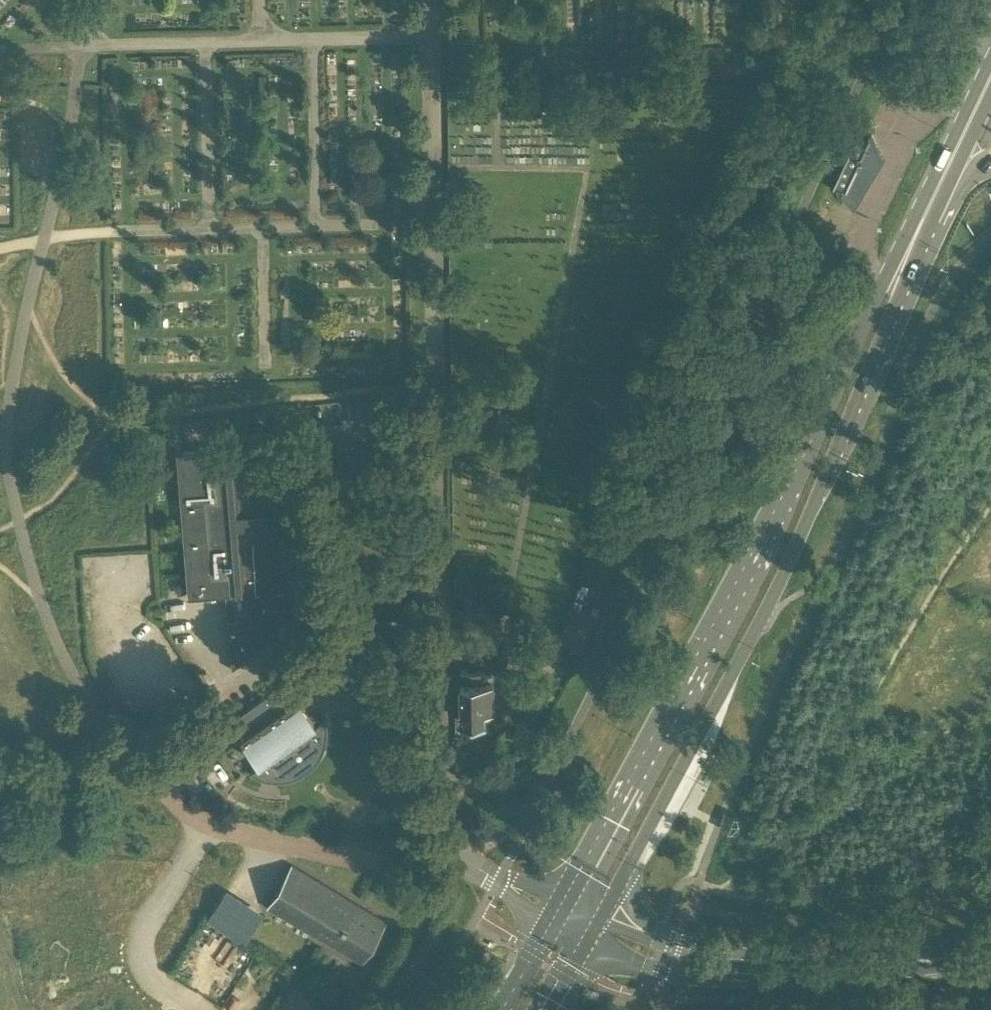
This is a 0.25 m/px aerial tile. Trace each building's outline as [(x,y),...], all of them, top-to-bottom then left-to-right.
[(872,135),(871,135),(865,148),(855,143),(856,140),(855,140),(832,188),(834,188),(835,186),(845,190),(843,193),(856,199),(874,162),(872,135)] [(259,494),(254,434),(229,436),(230,448),(183,452),(194,597),(242,593),(244,616),(227,617),(231,669),(294,625),(290,576),(278,576),(274,524),(279,523),(278,511),(273,511),(271,493),(259,494)] [(495,716),(495,682),(487,682),(487,679),(462,679),(462,689),(462,726),(460,726),(460,729),(486,729),(486,716),(495,716)] [(241,738),(258,762),(264,757),(266,760),(250,772),(256,775),(261,778),(267,779),(273,780),(277,781),(281,781),(289,779),(294,778),(299,776),(303,774),(307,771),(312,768),(316,763),(319,759),(322,754),(324,749),(326,745),(328,736),(328,731),(327,722),(326,718),(310,729),(308,726),(314,722),(297,698),(279,711),(268,695),(239,715),(251,731),(241,738)] [(240,772),(254,758),(240,744),(226,758),(240,772)] [(387,922),(292,865),(291,865),(267,906),(363,963),(387,922)] [(23,890),(15,892),(19,908),(26,907),(23,890)] [(261,917),(223,894),(208,917),(245,942),(261,917)]
